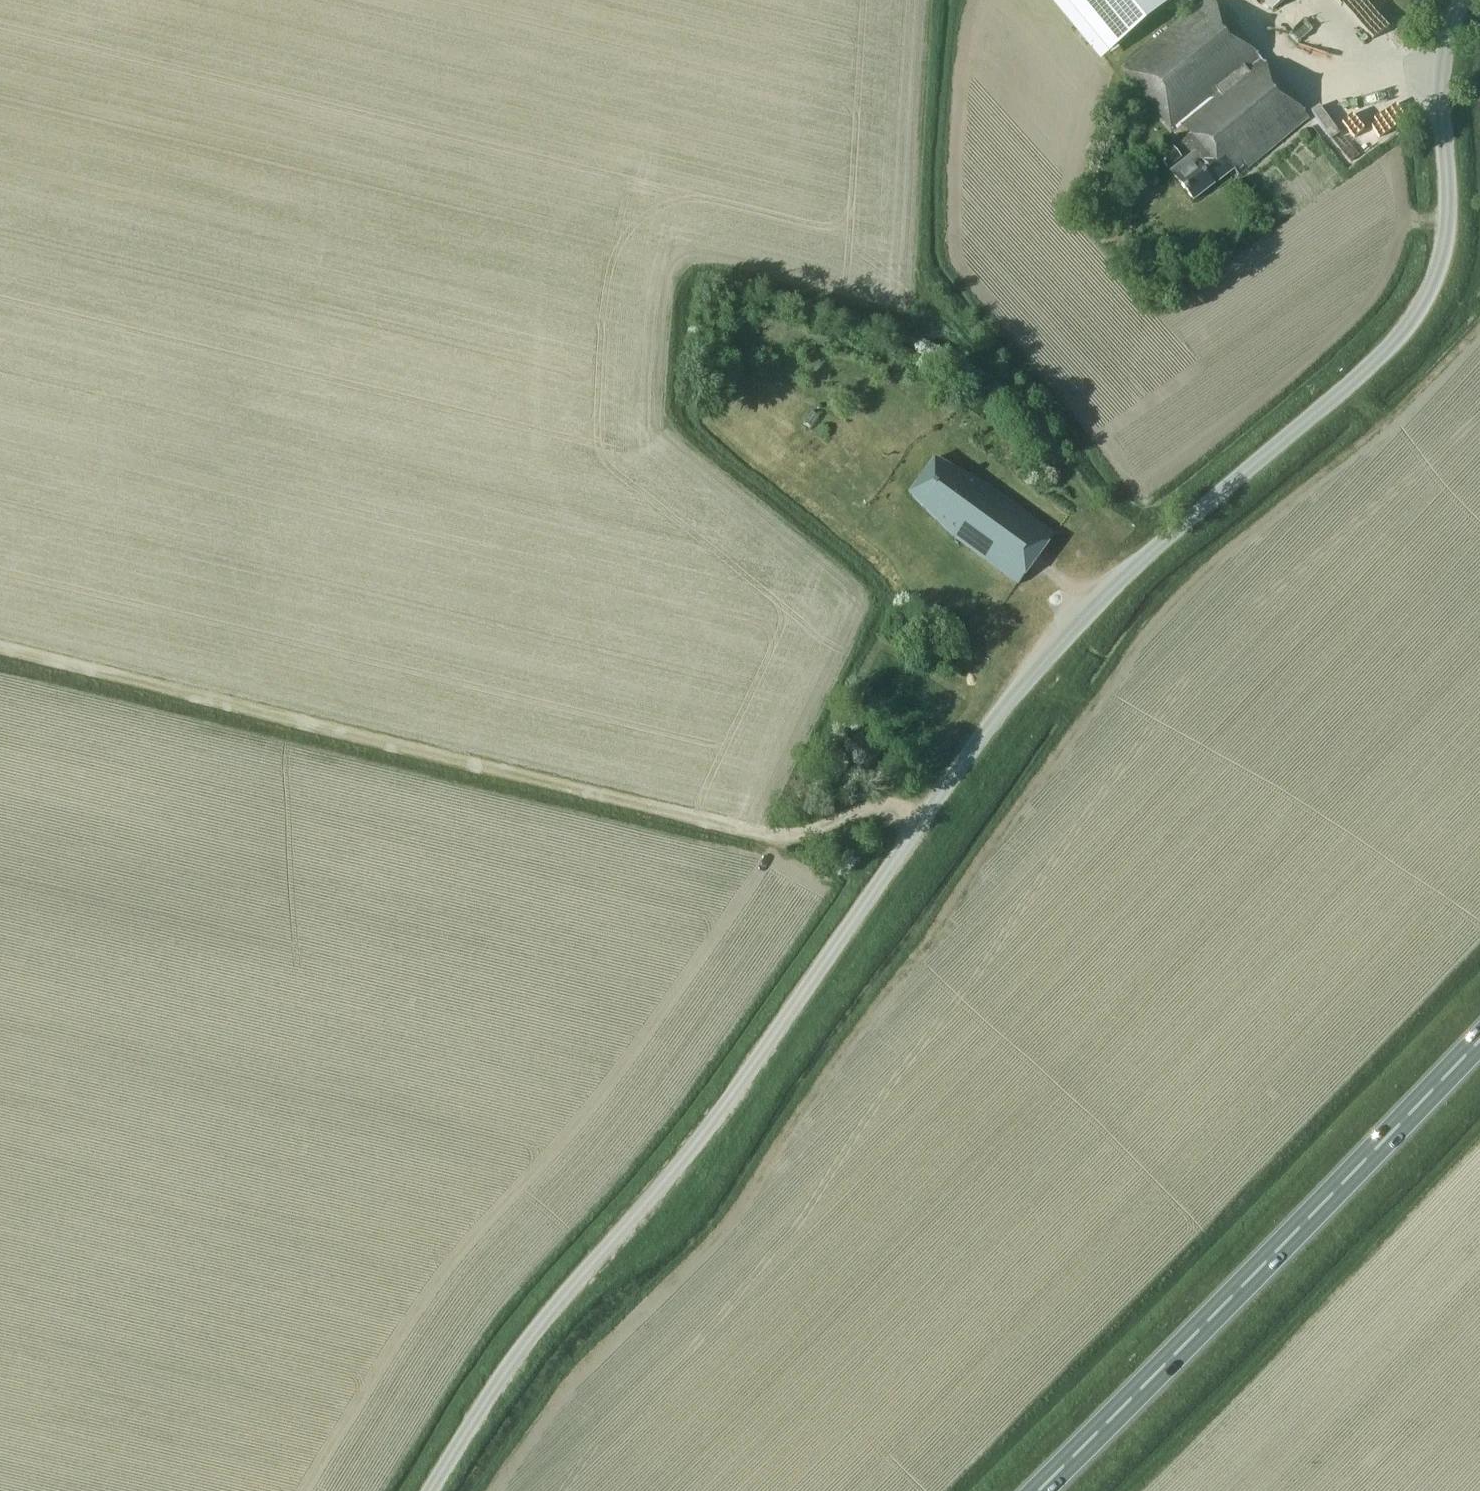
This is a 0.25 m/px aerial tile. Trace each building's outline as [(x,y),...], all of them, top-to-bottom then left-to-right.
[(1094,58),(1175,0),(1052,0),(1094,58)] [(1212,0),(1206,0),(1122,68),(1193,155),(1171,172),(1194,201),(1234,170),(1239,176),(1309,118),(1212,0)] [(1272,10),(1284,0),(1264,0),(1272,10)] [(1337,147),(1350,166),(1401,130),(1388,111),(1337,147)] [(1167,169),(1182,157),(1173,147),(1159,159),(1167,169)] [(1140,195),(1147,186),(1137,179),(1131,188),(1140,195)] [(1002,572),(1037,522),(973,475),(919,446),(893,482),(937,525),(1002,572)] [(844,755),(867,772),(881,753),(858,736),(844,755)]
